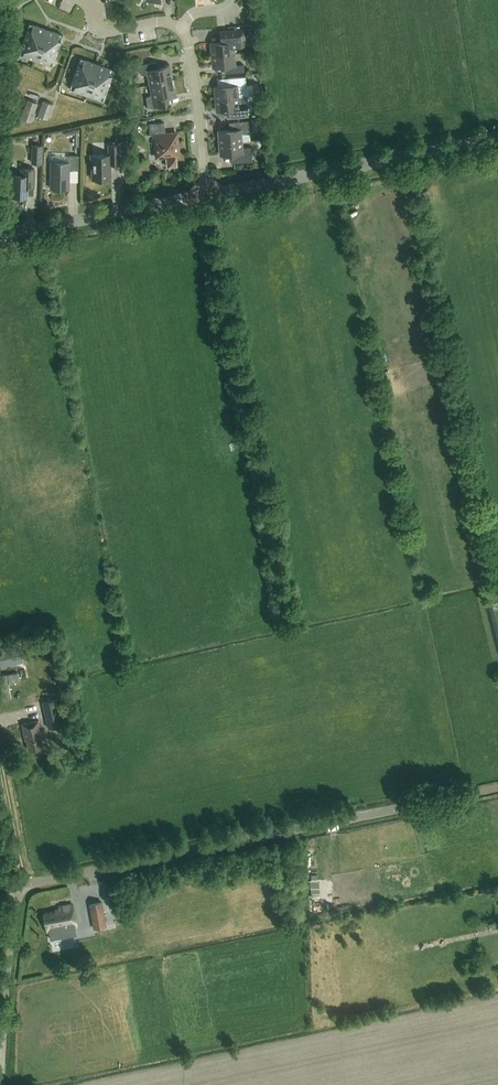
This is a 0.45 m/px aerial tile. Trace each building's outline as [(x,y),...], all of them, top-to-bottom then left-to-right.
[(62,35),(29,23),(18,54),(52,66),(62,35)] [(245,37),(253,37),(253,27),(245,27),(245,37)] [(211,55),(234,53),(233,46),(246,45),(245,37),(244,28),(219,30),(220,42),(210,43),(211,55)] [(150,46),(128,52),(129,59),(151,53),(150,46)] [(235,65),(234,53),(211,55),(213,67),(227,66),(227,73),(244,71),(243,64),(235,65)] [(113,70),(80,58),(69,89),(103,100),(113,70)] [(148,75),(150,85),(172,80),(169,66),(156,68),(155,62),(139,65),(141,74),(148,75)] [(214,87),(215,99),(247,96),(246,89),(245,76),(228,78),(229,85),(214,87)] [(172,80),(150,85),(152,94),(146,97),(147,107),(163,104),(169,95),(174,94),(172,80)] [(247,96),(215,99),(216,111),(224,110),(225,118),(248,116),(247,103),(247,96)] [(21,118),(31,122),(37,103),(27,99),(21,118)] [(47,119),(53,104),(43,101),(38,116),(47,119)] [(241,134),(249,133),(248,121),(231,122),(232,129),(218,131),(219,143),(241,141),(241,134)] [(156,157),(165,156),(166,167),(177,166),(176,155),(178,155),(176,133),(165,134),(164,122),(149,124),(150,135),(154,135),(156,157)] [(242,148),(241,141),(219,143),(220,155),(234,154),(235,163),(252,161),(251,147),(242,148)] [(31,144),(30,163),(41,163),(42,145),(31,144)] [(109,164),(119,164),(119,145),(108,145),(109,154),(91,155),(91,165),(92,165),(92,179),(110,178),(110,168),(109,168),(109,164)] [(78,169),(78,156),(69,155),(68,162),(51,162),(50,188),(68,189),(69,169),(78,169)] [(26,197),(27,195),(27,187),(34,188),(35,169),(21,169),(21,175),(13,175),(12,196),(26,197)] [(355,236),(363,236),(362,218),(354,219),(355,236)] [(1,667),(23,662),(19,645),(0,649),(0,664),(1,667)] [(0,675),(0,677),(1,687),(3,698),(7,698),(10,697),(9,690),(8,682),(14,681),(19,681),(19,680),(18,676),(18,672),(9,674),(0,675)] [(55,699),(42,702),(48,728),(61,725),(55,699)] [(28,750),(43,747),(41,738),(42,738),(38,721),(21,724),(24,738),(26,737),(28,750)] [(92,929),(105,926),(100,901),(88,904),(92,929)] [(76,926),(72,904),(58,906),(59,909),(55,909),(56,912),(43,914),(47,931),(76,926)]
